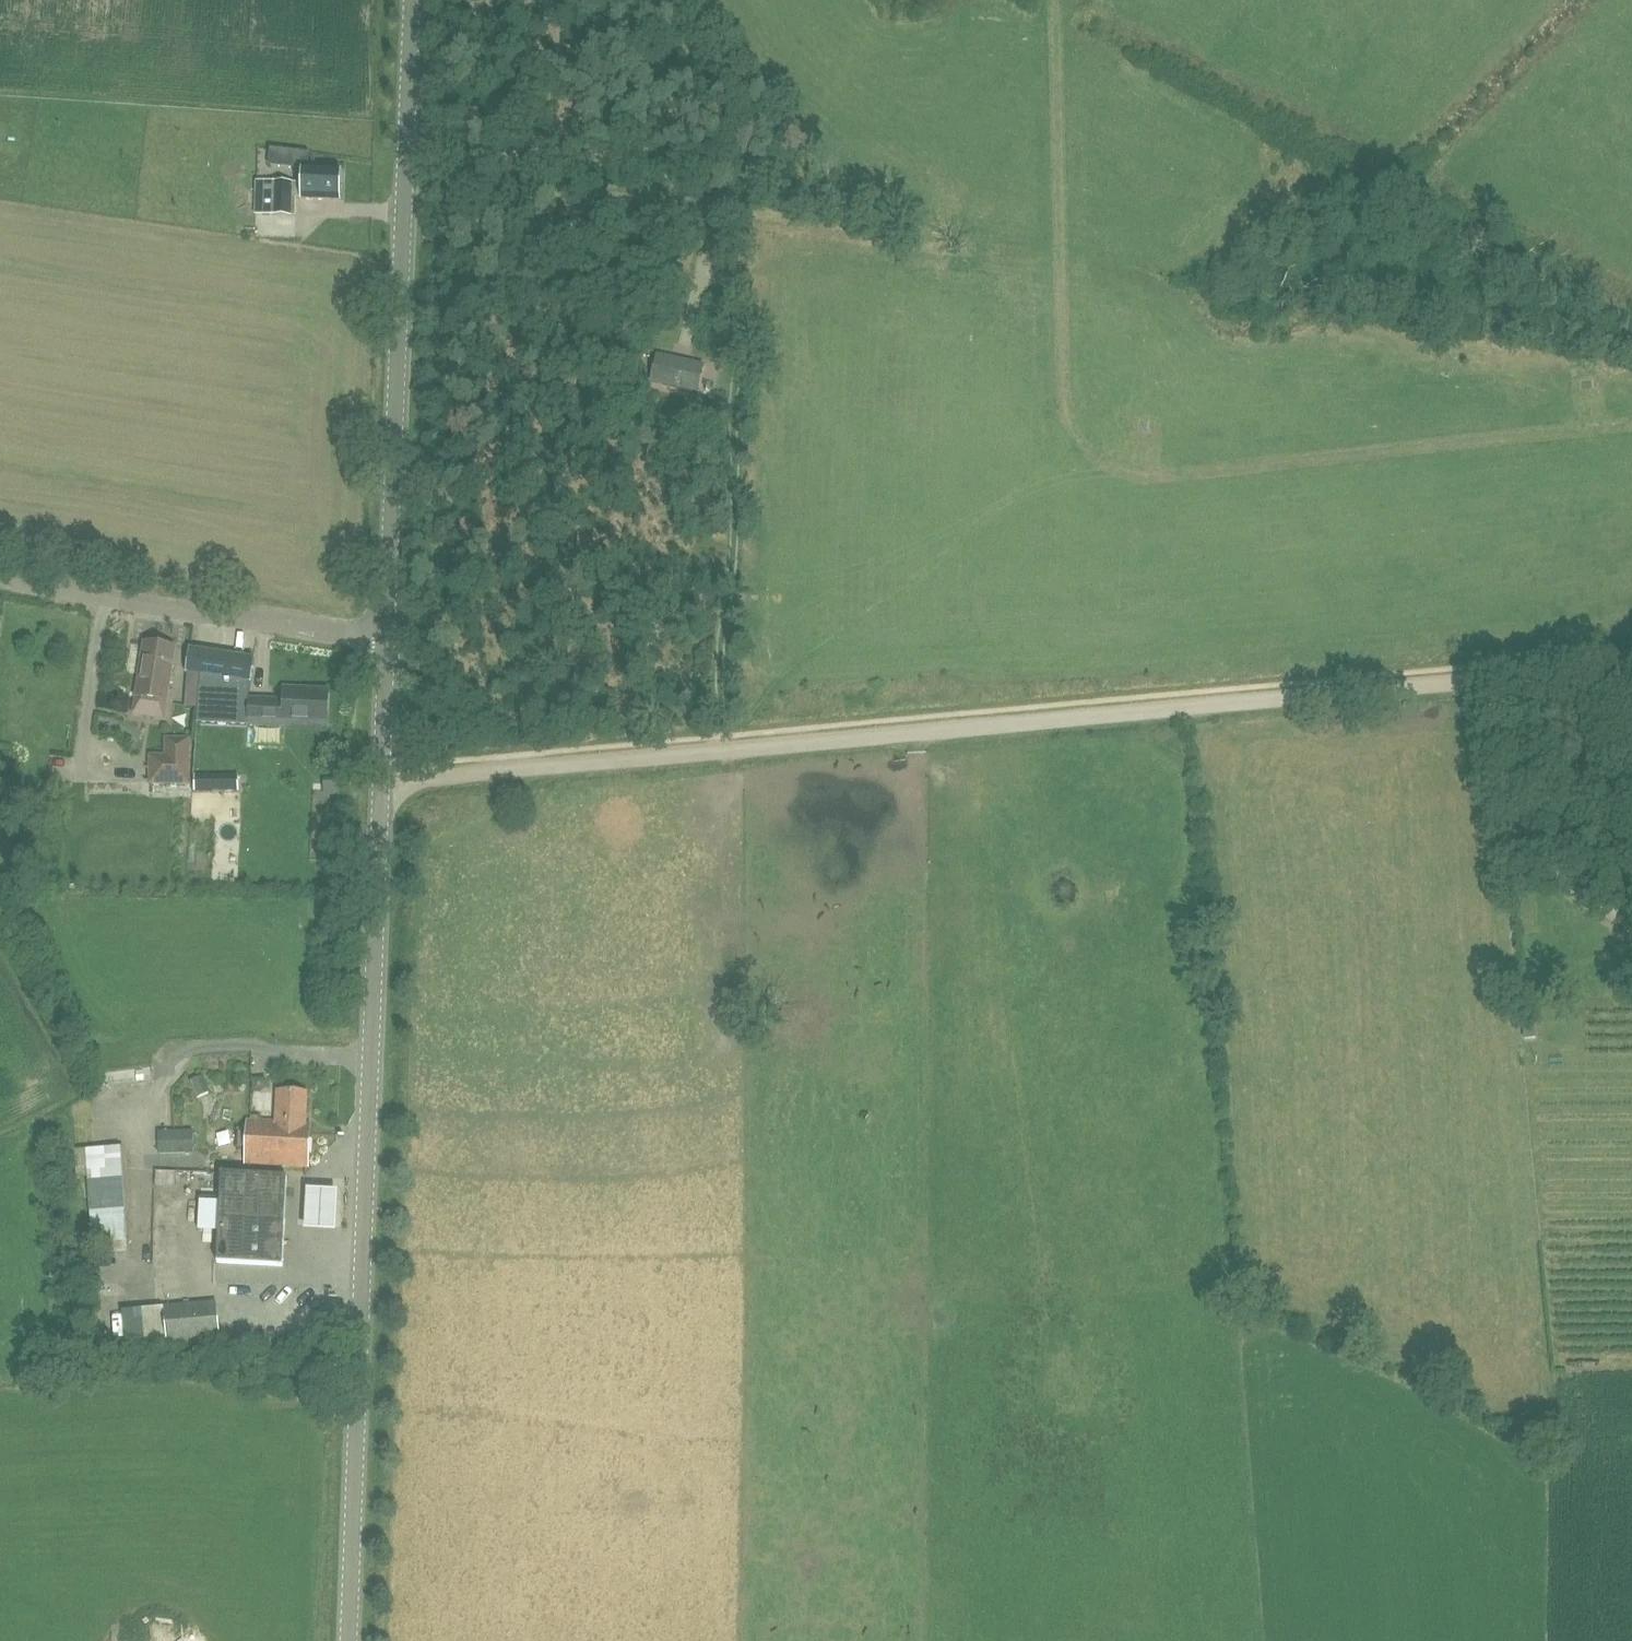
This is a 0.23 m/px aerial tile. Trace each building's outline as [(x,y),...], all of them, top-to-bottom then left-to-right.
[(339,200),(340,171),(302,169),(302,184),(256,182),(255,215),(294,216),(295,198),(339,200)] [(697,393),(703,366),(658,356),(652,383),(697,393)] [(640,362),(627,371),(635,382),(648,374),(640,362)] [(144,643),(136,697),(133,716),(164,721),(167,702),(176,648),(144,643)] [(245,725),(247,699),(253,660),(189,650),(185,672),(188,673),(186,708),(198,708),(197,722),(245,725)] [(283,709),(266,708),(266,700),(247,699),(246,725),(283,726),(284,722),(325,724),(327,693),(304,692),(304,689),(284,688),(283,709)] [(188,784),(188,740),(166,740),(166,757),(151,757),(151,783),(188,784)] [(238,792),(238,775),(194,776),(194,792),(238,792)] [(343,796),(343,779),(323,779),(323,796),(343,796)] [(262,1089),(267,1083),(267,1076),(254,1077),(254,1089),(262,1089)] [(190,1082),(197,1098),(209,1093),(202,1077),(190,1082)] [(305,1124),(307,1094),(278,1092),(277,1122),(248,1120),(246,1164),(307,1168),(310,1124),(305,1124)] [(270,1110),(271,1093),(253,1093),(252,1110),(270,1110)] [(176,1154),(175,1130),(159,1131),(160,1154),(176,1154)] [(125,1209),(120,1147),(76,1150),(77,1168),(89,1167),(92,1211),(91,1211),(94,1254),(126,1252),(123,1209),(125,1209)] [(166,1171),(166,1186),(185,1187),(186,1172),(166,1171)] [(282,1266),(287,1177),(221,1174),(220,1203),(198,1202),(197,1231),(218,1232),(217,1263),(282,1266)] [(333,1195),(301,1194),(299,1236),(332,1237),(333,1195)] [(167,1347),(220,1342),(216,1303),(163,1308),(167,1347)]
